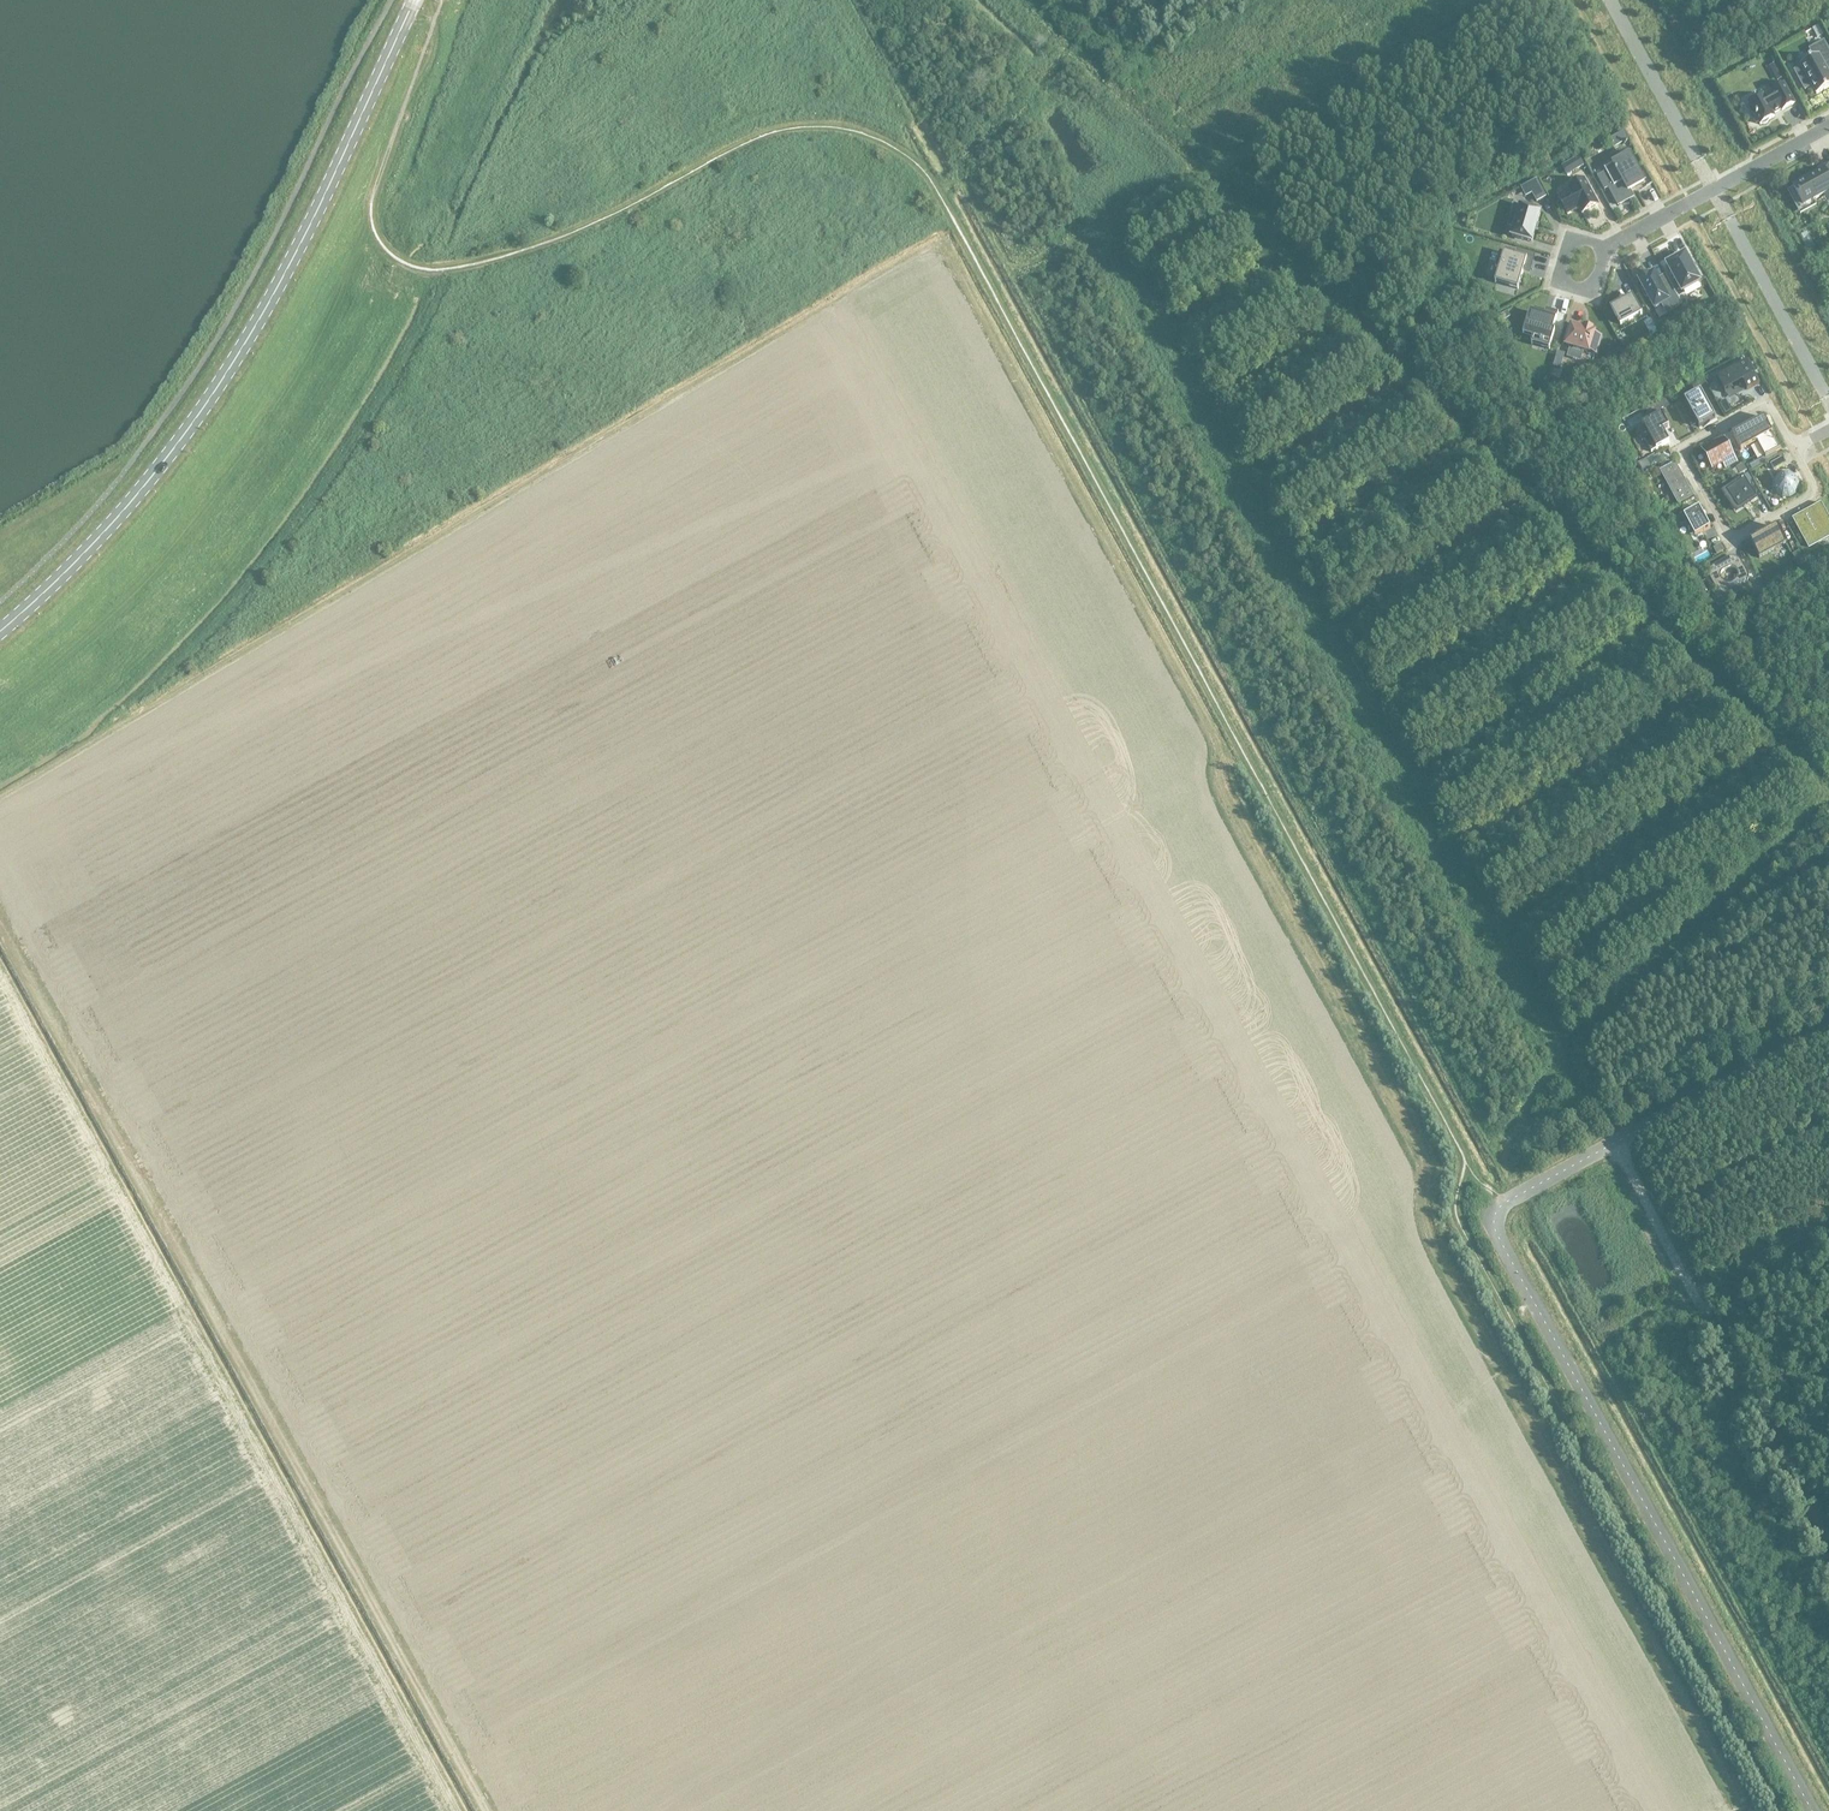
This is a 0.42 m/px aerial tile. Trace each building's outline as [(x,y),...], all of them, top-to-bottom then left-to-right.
[(1813,30),(1812,30),(1816,38),(1823,34),(1819,26),(1813,30)] [(1823,42),(1809,50),(1813,57),(1799,65),(1806,76),(1799,80),(1804,90),(1811,86),(1815,94),(1828,86),(1828,75),(1828,74),(1828,72),(1828,70),(1828,53),(1823,42)] [(1780,71),(1773,74),(1777,81),(1784,78),(1780,71)] [(1767,122),(1768,120),(1773,117),(1772,114),(1780,110),(1781,111),(1793,104),(1783,84),(1770,91),(1771,93),(1763,98),(1762,96),(1748,104),(1749,107),(1748,107),(1753,116),(1754,115),(1759,125),(1760,124),(1763,124),(1765,124),(1767,122)] [(1628,140),(1624,132),(1617,135),(1622,144),(1628,140)] [(1603,169),(1605,173),(1598,177),(1604,189),(1607,187),(1617,205),(1631,197),(1628,191),(1643,183),(1628,155),(1603,169)] [(1573,160),(1570,162),(1575,170),(1582,166),(1577,157),(1573,160)] [(1792,188),(1802,206),(1828,191),(1828,182),(1823,172),(1792,188)] [(1578,208),(1581,214),(1597,205),(1583,180),(1567,188),(1570,195),(1559,201),(1566,215),(1578,208)] [(1528,188),(1537,205),(1546,200),(1537,183),(1528,188)] [(1511,214),(1508,225),(1513,227),(1510,236),(1531,242),(1539,212),(1519,206),(1516,216),(1511,214)] [(1800,235),(1799,236),(1806,250),(1813,246),(1806,232),(1800,235)] [(1503,252),(1495,278),(1518,285),(1523,267),(1530,270),(1533,261),(1530,260),(1532,254),(1515,249),(1513,256),(1503,252)] [(1699,282),(1692,269),(1688,262),(1684,255),(1676,259),(1675,257),(1666,262),(1668,264),(1666,265),(1675,281),(1673,282),(1678,291),(1680,290),(1681,292),(1699,282)] [(1665,275),(1656,280),(1653,273),(1648,276),(1647,275),(1638,280),(1642,288),(1640,289),(1644,297),(1647,296),(1653,309),(1667,301),(1672,310),(1681,305),(1665,275)] [(1619,324),(1639,314),(1639,315),(1641,314),(1631,296),(1630,297),(1630,298),(1619,304),(1618,302),(1617,303),(1618,305),(1611,309),(1619,324)] [(1686,310),(1685,311),(1688,317),(1694,314),(1691,307),(1686,310)] [(1557,312),(1549,310),(1547,317),(1529,311),(1522,335),(1539,340),(1539,342),(1543,343),(1543,341),(1550,343),(1554,331),(1552,330),(1557,312)] [(1500,316),(1499,317),(1502,321),(1508,318),(1506,313),(1500,316)] [(1565,346),(1595,354),(1600,336),(1593,334),(1594,333),(1591,332),(1592,330),(1584,327),(1583,330),(1571,326),(1565,346)] [(1620,341),(1619,341),(1624,350),(1630,346),(1625,338),(1620,341)] [(1557,352),(1554,364),(1560,366),(1563,354),(1557,352)] [(1747,389),(1745,389),(1746,390),(1757,384),(1745,361),(1715,377),(1724,393),(1725,393),(1723,390),(1742,380),(1747,389)] [(1700,391),(1683,400),(1698,427),(1714,418),(1700,391)] [(1646,407),(1644,407),(1647,413),(1661,406),(1658,400),(1646,407)] [(1725,400),(1719,403),(1725,413),(1731,410),(1725,400)] [(1650,452),(1669,442),(1668,441),(1668,442),(1661,430),(1667,427),(1668,427),(1661,414),(1641,424),(1642,425),(1649,437),(1644,440),(1650,452)] [(1733,434),(1731,435),(1740,451),(1741,450),(1756,442),(1764,457),(1764,458),(1780,449),(1763,417),(1747,426),(1733,434)] [(1725,467),(1734,462),(1722,439),(1703,450),(1712,467),(1722,462),(1725,467)] [(1786,463),(1783,456),(1770,463),(1774,469),(1786,463)] [(1645,459),(1637,464),(1641,471),(1649,466),(1645,459)] [(1674,463),(1659,471),(1677,505),(1693,497),(1674,463)] [(1737,467),(1736,467),(1739,473),(1745,470),(1742,464),(1737,467)] [(1773,481),(1772,488),(1776,494),(1781,497),(1788,497),(1794,494),(1798,488),(1798,481),(1795,475),(1789,472),(1782,472),(1776,475),(1773,481)] [(1747,503),(1754,498),(1753,498),(1756,497),(1754,494),(1743,477),(1736,482),(1737,483),(1735,485),(1735,484),(1730,487),(1730,488),(1726,491),(1732,499),(1730,501),(1736,510),(1742,506),(1743,507),(1744,507),(1743,505),(1746,503),(1747,503)] [(1801,526),(1796,528),(1806,547),(1828,535),(1828,521),(1819,503),(1796,516),(1801,526)] [(1698,507),(1683,516),(1694,536),(1710,528),(1698,507)] [(1776,527),(1749,542),(1758,558),(1785,544),(1776,527)] [(1719,545),(1713,549),(1716,555),(1723,552),(1719,545)] [(1793,554),(1791,555),(1797,566),(1804,563),(1798,552),(1793,554)] [(1731,557),(1728,557),(1713,566),(1710,568),(1709,571),(1708,573),(1708,575),(1709,578),(1715,590),(1717,592),(1725,596),(1728,596),(1730,596),(1731,596),(1742,590),(1744,589),(1744,587),(1747,580),(1747,578),(1747,576),(1747,574),(1740,561),(1738,559),(1736,558),(1731,557)] [(1754,581),(1753,582),(1757,591),(1764,588),(1759,579),(1754,581)]
